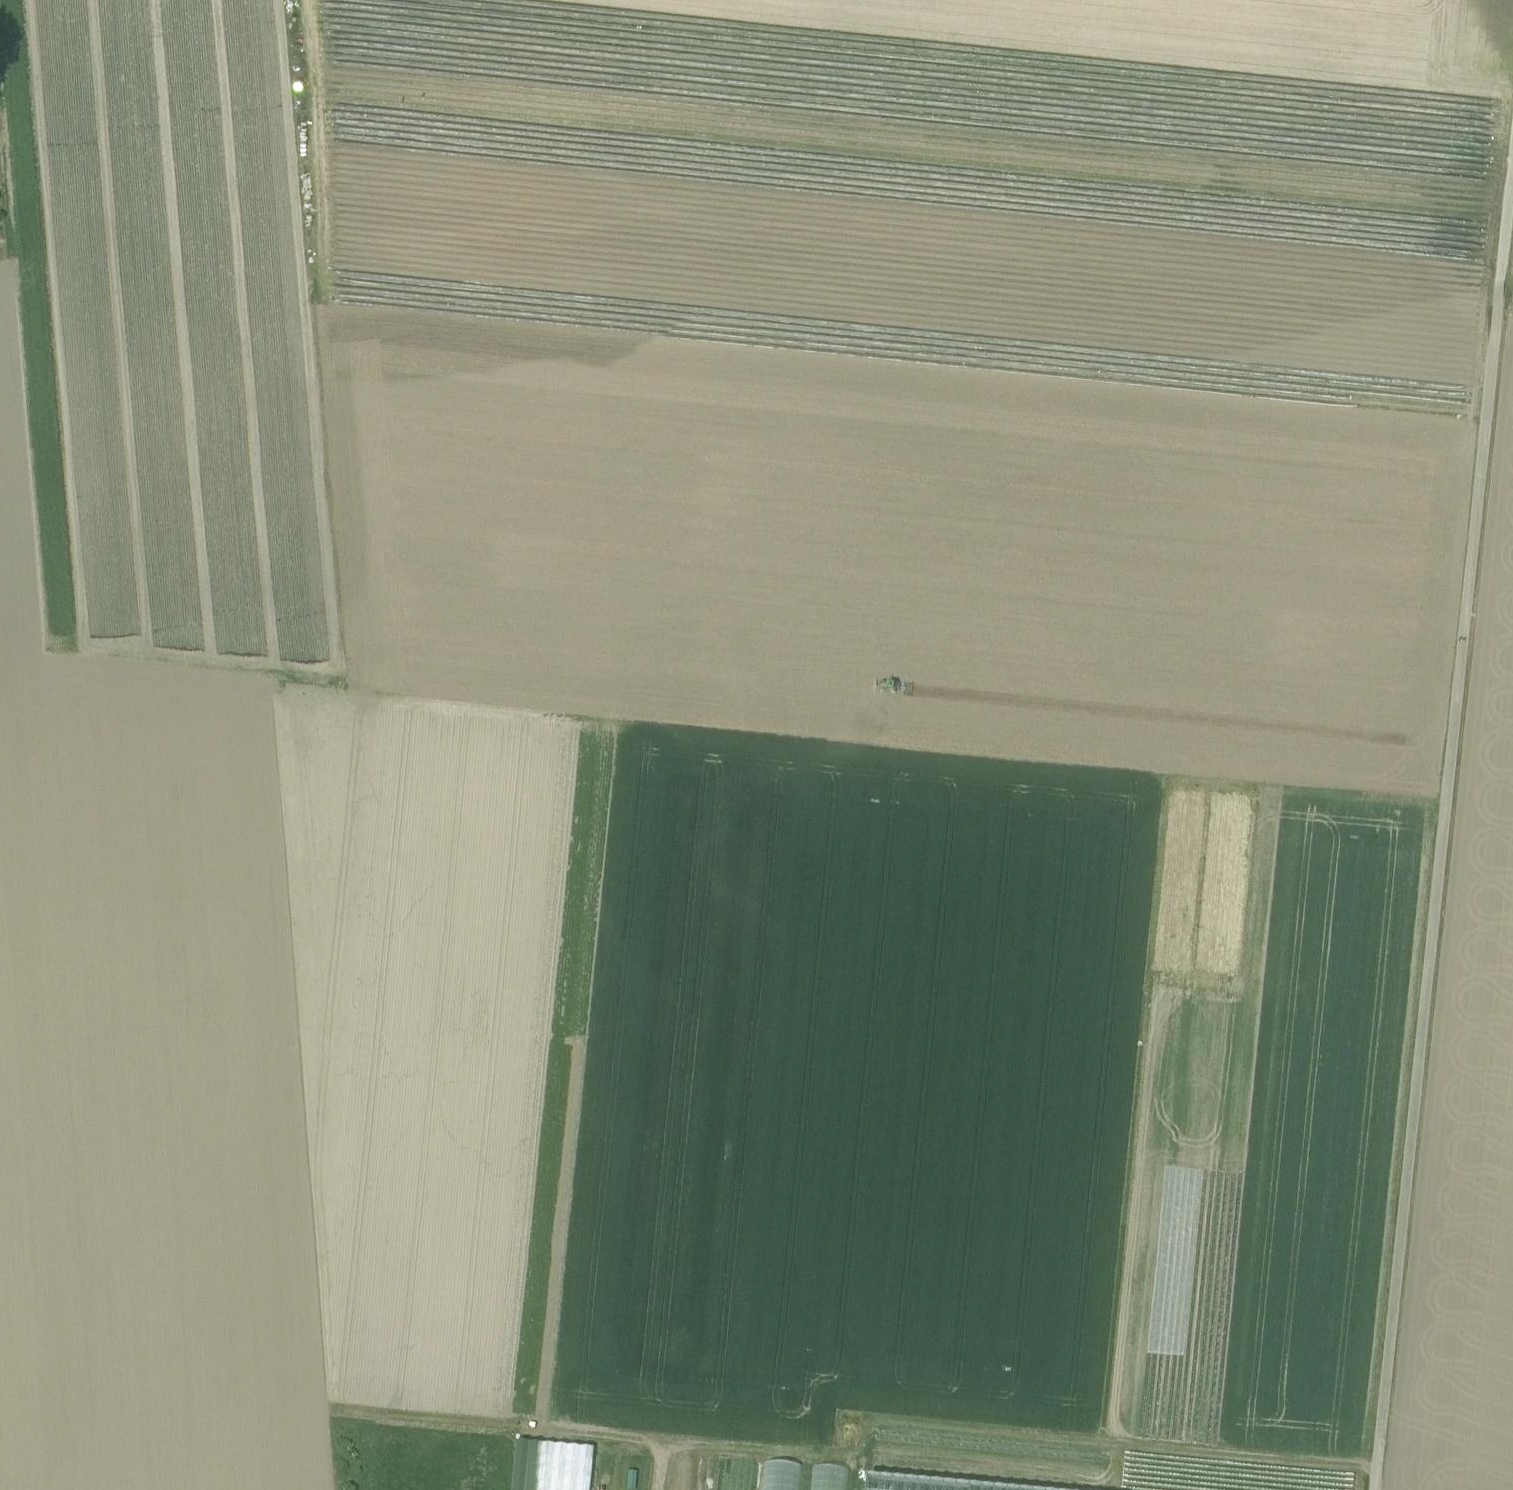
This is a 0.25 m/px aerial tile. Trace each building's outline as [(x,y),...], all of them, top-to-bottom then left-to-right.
[(588,1449),(517,1443),(513,1489),(585,1489),(588,1449)] [(798,1464),(763,1463),(762,1489),(797,1489),(798,1464)] [(827,1470),(825,1489),(864,1489),(866,1474),(827,1470)] [(875,1475),(874,1489),(912,1489),(914,1478),(875,1475)] [(923,1479),(922,1489),(961,1489),(961,1483),(923,1479)]
